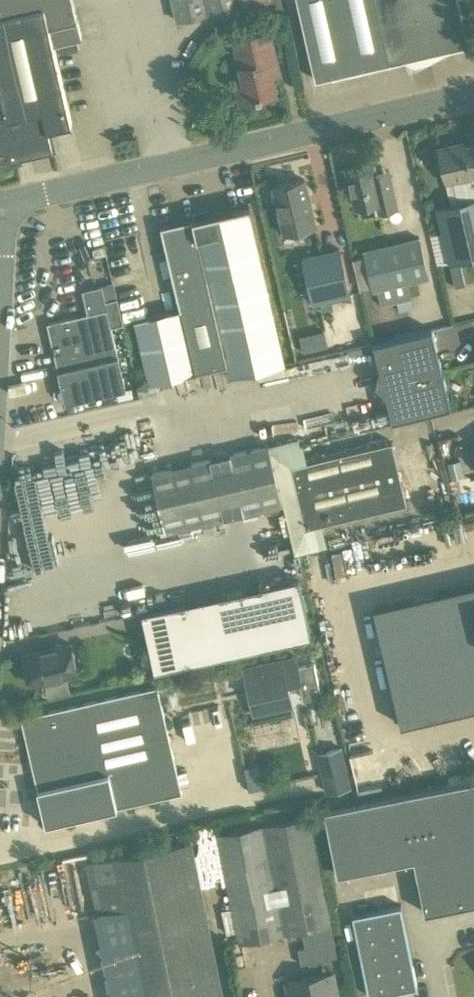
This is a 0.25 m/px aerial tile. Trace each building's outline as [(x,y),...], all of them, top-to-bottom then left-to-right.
[(73,0),(0,0),(0,90),(6,116),(0,117),(0,157),(10,157),(10,159),(22,156),(21,155),(53,147),(48,128),(72,123),(54,44),(82,38),(73,0)] [(177,20),(266,0),(172,0),(177,20)] [(315,79),(410,58),(410,61),(415,64),(421,62),(427,61),(429,57),(428,53),(469,44),(458,0),(297,0),(315,79)] [(276,61),(269,31),(234,40),(237,53),(240,53),(243,67),(240,68),(248,102),(258,100),(258,98),(262,97),(262,96),(275,93),(268,63),(276,61)] [(461,176),(465,195),(473,193),(473,143),(455,148),(454,144),(439,147),(446,180),(461,176)] [(375,173),(373,163),(346,169),(355,207),(374,203),(376,214),(398,209),(391,178),(379,181),(377,173),(375,173)] [(284,233),(315,226),(305,179),(273,187),(284,233)] [(473,257),(473,199),(436,208),(449,263),(473,257)] [(168,280),(175,311),(181,309),(196,372),(225,365),(228,378),(284,365),(281,353),(247,206),(161,226),(173,279),(168,280)] [(412,299),(409,283),(429,278),(419,236),(363,249),(372,291),(377,290),(380,306),(412,299)] [(94,257),(106,254),(104,246),(92,248),(94,257)] [(297,309),(352,296),(341,250),(287,262),(297,309)] [(455,287),(465,285),(460,264),(450,266),(455,287)] [(111,326),(122,324),(113,285),(113,283),(82,290),(88,314),(47,323),(57,367),(118,353),(111,326)] [(196,372),(181,309),(175,311),(135,320),(149,383),(196,372)] [(392,422),(451,407),(432,329),(373,343),(381,375),(380,376),(379,377),(378,378),(377,379),(377,380),(377,381),(376,382),(377,384),(377,385),(378,386),(378,387),(379,388),(380,389),(382,389),(383,389),(384,389),(392,422)] [(324,330),(299,336),(303,353),(328,347),(324,330)] [(118,353),(57,367),(66,403),(126,389),(118,353)] [(395,486),(388,457),(396,455),(392,441),(291,464),(305,527),(407,503),(403,485),(395,486)] [(269,445),(152,472),(165,531),(283,504),(269,445)] [(460,461),(447,464),(451,480),(464,477),(460,461)] [(311,636),(298,578),(259,587),(272,645),(311,636)] [(473,708),(473,583),(373,607),(401,725),(473,708)] [(155,669),(197,661),(185,603),(143,612),(155,669)] [(30,683),(77,673),(70,644),(23,654),(30,683)] [(301,681),(296,659),(282,662),(282,659),(242,668),(253,716),(292,708),(287,684),(301,681)] [(182,793),(157,686),(21,717),(32,764),(42,809),(45,824),(182,793)] [(291,737),(288,722),(276,724),(277,728),(263,730),(265,742),(291,737)] [(326,793),(351,787),(342,746),(316,752),(326,793)] [(362,802),(324,809),(326,818),(337,874),(415,858),(426,911),(473,901),(473,780),(362,802)] [(336,956),(309,817),(217,835),(238,943),(307,929),(310,946),(297,949),(300,964),(336,956)] [(101,932),(114,996),(223,996),(192,841),(87,862),(97,912),(107,910),(111,930),(101,932)] [(369,996),(416,986),(400,906),(353,916),(369,996)] [(332,974),(287,983),(290,996),(337,996),(332,974)]
